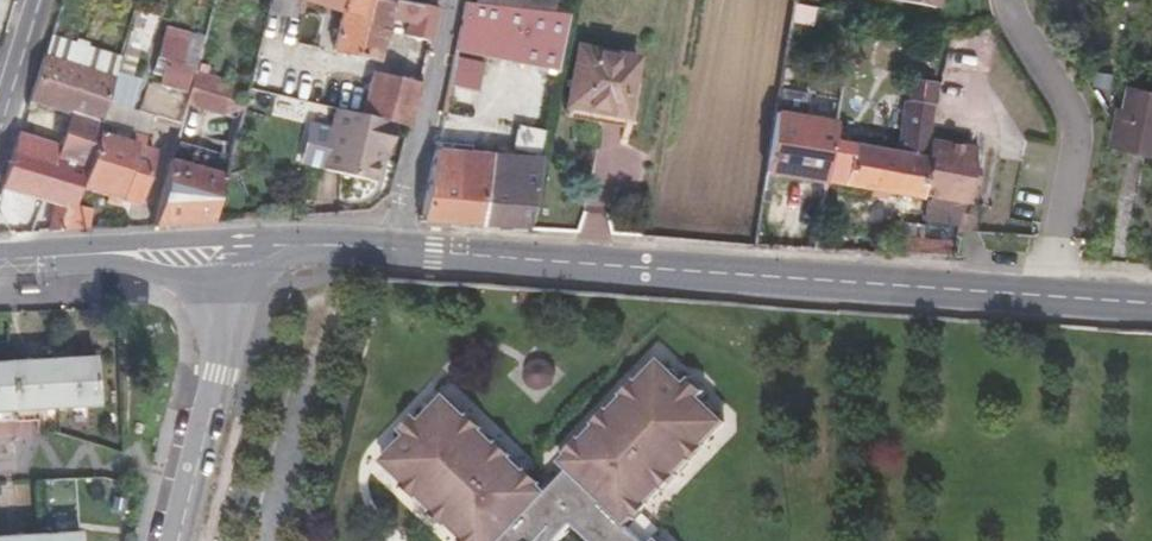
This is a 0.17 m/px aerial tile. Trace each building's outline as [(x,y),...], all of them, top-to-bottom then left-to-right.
[(340,13),(331,52),(377,62),(389,20),(405,24),(403,36),(431,42),(438,10),(396,0),(269,0),(265,14),(292,21),(295,2),(340,13)] [(478,4),(554,12),(555,0),(478,0),(478,4)] [(479,90),(487,61),(558,73),(569,14),(554,12),(478,4),(464,3),(448,84),(479,90)] [(150,13),(135,9),(120,55),(115,73),(129,77),(138,51),(145,52),(152,27),(146,25),(150,13)] [(183,89),(189,66),(175,62),(182,35),(163,30),(155,57),(151,74),(160,76),(158,81),(183,89)] [(43,54),(113,77),(115,73),(120,55),(50,33),(43,54)] [(196,39),(182,35),(175,62),(189,66),(196,39)] [(576,47),(566,109),(628,119),(639,59),(576,47)] [(96,131),(98,124),(105,102),(113,77),(43,54),(27,103),(69,115),(51,160),(28,152),(33,138),(18,133),(13,147),(1,186),(54,203),(46,232),(64,231),(73,204),(79,185),(96,131)] [(221,80),(247,88),(247,87),(249,78),(225,70),(221,80)] [(187,93),(184,106),(209,114),(220,79),(193,71),(187,93)] [(371,72),(358,115),(393,123),(398,125),(410,128),(410,126),(421,84),(371,72)] [(129,77),(115,73),(113,77),(105,102),(130,109),(138,80),(129,77)] [(959,220),(961,206),(969,165),(954,162),(928,157),(934,106),(933,106),(937,81),(911,77),(907,103),(903,102),(895,151),(833,140),(834,122),(776,110),(765,173),(926,202),(924,222),(957,229),(959,220)] [(238,123),(247,88),(221,80),(220,79),(209,114),(214,115),(238,123)] [(138,111),(152,115),(179,123),(184,106),(187,93),(147,81),(138,111)] [(1127,111),(1122,111),(1114,147),(1151,154),(1151,92),(1132,88),(1127,111)] [(145,138),(152,115),(138,111),(130,109),(105,102),(98,124),(96,131),(134,144),(137,136),(145,138)] [(386,153),(393,123),(358,115),(343,111),(327,172),(378,184),(386,153)] [(214,115),(207,141),(231,148),(238,123),(214,115)] [(391,154),(398,125),(393,123),(386,153),(391,154)] [(154,151),(134,144),(96,131),(79,185),(107,193),(119,197),(138,203),(154,151)] [(199,166),(169,159),(151,226),(185,224),(212,222),(231,148),(207,141),(199,166)] [(492,155),(434,150),(421,221),(421,223),(477,227),(492,155)] [(541,160),(492,155),(477,227),(480,227),(501,229),(528,231),(541,160)] [(117,204),(119,197),(107,193),(105,200),(117,204)] [(90,209),(73,204),(64,231),(78,230),(86,230),(90,209)] [(962,235),(965,220),(959,220),(957,229),(956,234),(962,235)] [(903,223),(902,237),(922,238),(923,225),(903,223)] [(38,293),(38,285),(22,285),(22,294),(38,293)] [(37,408),(96,406),(93,356),(0,362),(0,411),(14,410),(37,408)] [(631,526),(664,491),(667,492),(682,476),(680,473),(726,422),(717,412),(703,399),(707,393),(691,378),(686,384),(659,360),(613,410),(609,409),(596,423),(597,426),(563,463),(571,471),(549,495),(514,463),(517,458),(500,443),(496,446),(445,399),(422,424),(416,418),(402,433),(407,439),(384,464),(436,513),(432,515),(448,531),(451,528),(465,540),(564,540),(573,530),(587,540),(646,540),(631,526)] [(37,421),(37,408),(14,410),(14,422),(37,421)] [(14,410),(0,411),(0,423),(14,422),(14,410)] [(0,536),(0,540),(80,540),(79,531),(0,536)]
